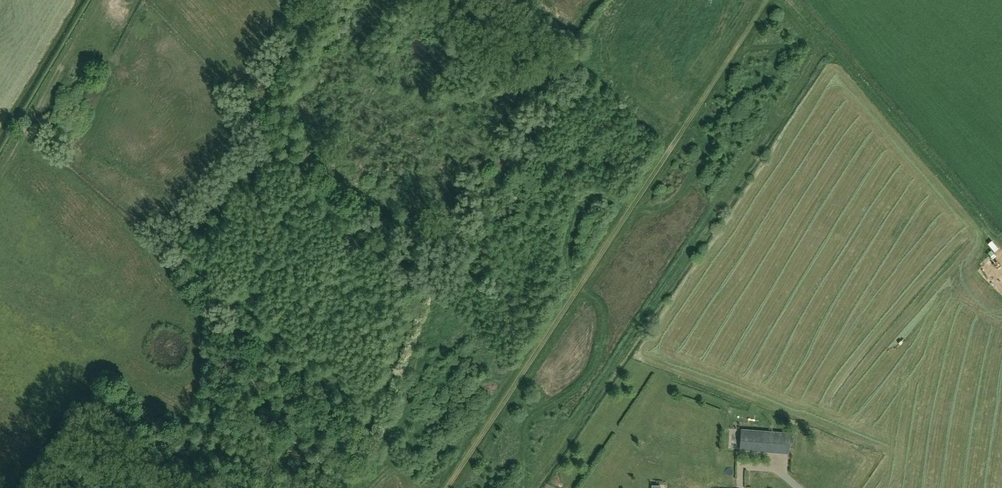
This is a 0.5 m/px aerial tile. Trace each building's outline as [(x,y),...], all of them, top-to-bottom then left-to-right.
[(732,431),(733,447),(741,446),(740,430),(732,431)] [(754,431),(752,451),(789,453),(790,433),(754,431)]
